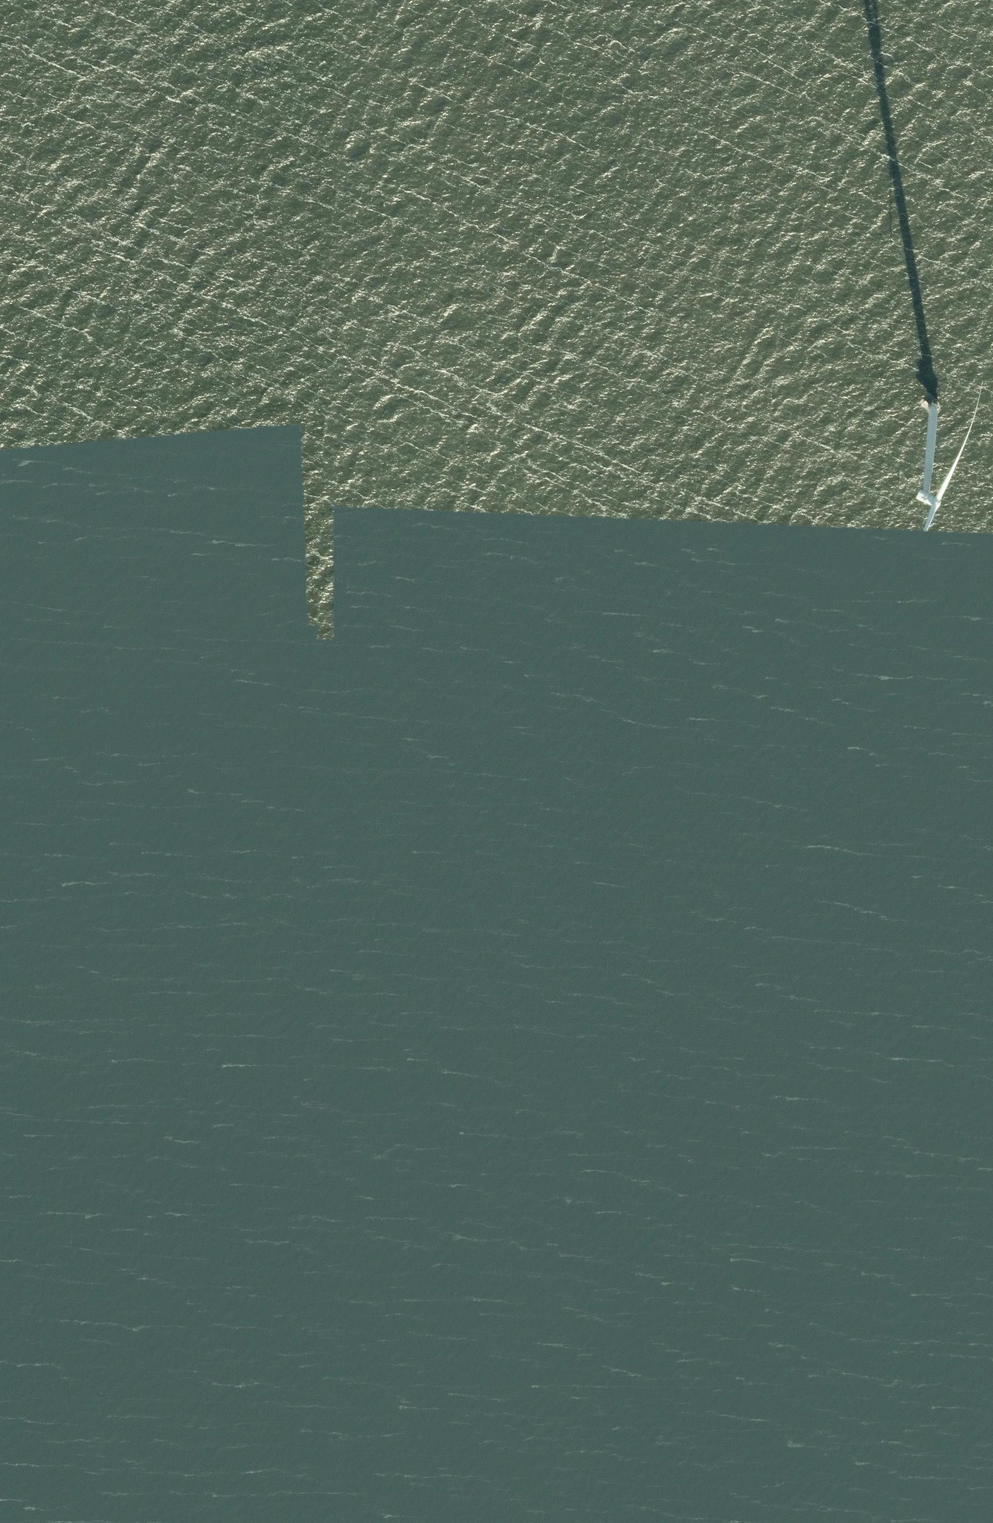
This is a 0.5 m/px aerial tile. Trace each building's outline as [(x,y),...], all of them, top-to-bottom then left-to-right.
[(933,399),(933,400),(933,402),(933,403),(934,404),(935,405),(936,405),(938,405),(939,405),(940,404),(941,403),(941,402),(941,400),(941,399),(940,398),(939,397),(937,397),(936,397),(935,397),(934,398),(933,399)]
